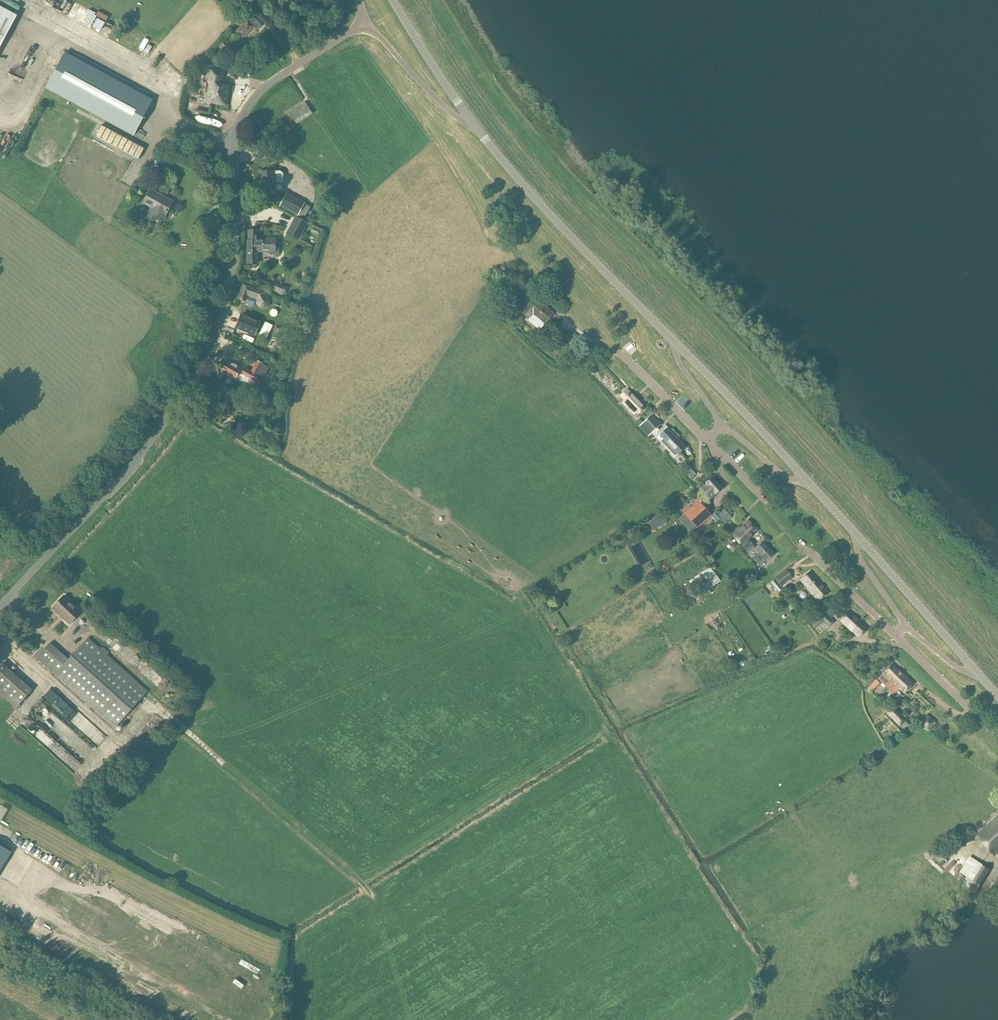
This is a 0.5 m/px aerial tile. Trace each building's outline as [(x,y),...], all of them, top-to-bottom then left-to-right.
[(17,15),(0,6),(0,47),(17,15)] [(249,16),(246,13),(245,12),(242,15),(241,15),(236,21),(240,25),(249,16)] [(109,16),(105,24),(113,28),(117,21),(109,16)] [(248,20),(236,32),(243,38),(254,26),(248,20)] [(153,100),(65,51),(45,87),(56,93),(53,99),(61,104),(64,97),(133,135),(153,100)] [(214,103),(224,105),(225,98),(227,98),(229,86),(221,85),(223,72),(211,70),(209,83),(210,83),(207,101),(214,103)] [(189,102),(187,114),(192,116),(194,109),(208,112),(209,106),(189,102)] [(312,114),(305,102),(290,112),(297,123),(312,114)] [(288,124),(283,128),(287,133),(291,129),(288,124)] [(96,136),(139,159),(145,149),(101,126),(96,136)] [(274,171),(260,172),(261,191),(270,190),(270,195),(275,194),(275,184),(281,183),(283,181),(283,174),(280,171),(274,171)] [(156,211),(154,215),(163,220),(173,202),(150,190),(142,204),(156,211)] [(141,203),(145,193),(142,192),(141,194),(134,191),(130,197),(141,203)] [(280,206),(297,216),(305,221),(311,210),(310,208),(310,207),(304,203),(286,194),(280,206)] [(296,217),(286,234),(298,241),(308,223),(296,217)] [(248,230),(248,241),(248,257),(250,257),(250,264),(258,264),(258,253),(269,253),(269,254),(271,255),(278,255),(279,253),(279,247),(277,246),(275,246),(275,239),(258,239),(258,230),(248,230)] [(287,287),(276,283),(273,290),(284,294),(287,287)] [(245,301),(247,297),(249,298),(256,300),(256,303),(256,305),(257,306),(260,308),(262,309),(265,309),(267,308),(269,306),(270,304),(270,301),(269,298),(267,296),(265,295),(266,292),(243,284),(238,299),(245,301)] [(521,311),(529,318),(541,328),(553,313),(533,296),(521,311)] [(249,298),(247,304),(254,306),(256,300),(249,298)] [(239,323),(253,328),(251,333),(263,339),(266,332),(261,330),(259,329),(261,323),(242,316),(239,323)] [(279,340),(283,331),(275,327),(271,337),(279,340)] [(234,379),(234,377),(252,388),(258,379),(262,382),(270,368),(258,361),(253,372),(241,365),(239,367),(228,361),(221,372),(234,379)] [(627,389),(621,395),(625,400),(622,403),(635,417),(638,414),(639,413),(645,407),(630,393),(627,389)] [(685,448),(681,444),(664,426),(658,432),(655,429),(660,425),(651,416),(643,423),(639,419),(636,422),(640,426),(643,423),(669,450),(672,448),(678,454),(685,448)] [(684,461),(679,465),(684,471),(689,467),(684,461)] [(700,489),(699,490),(697,493),(697,496),(697,498),(699,502),(685,513),(679,519),(691,532),(711,515),(701,503),(707,498),(709,500),(721,488),(712,478),(700,489)] [(724,509),(717,515),(720,517),(719,518),(720,519),(722,523),(725,520),(727,521),(732,517),(724,509)] [(662,514),(649,522),(654,530),(667,522),(662,514)] [(738,528),(733,533),(742,544),(745,541),(756,530),(749,522),(740,530),(738,528)] [(750,540),(743,547),(747,552),(754,545),(750,540)] [(760,567),(767,561),(775,553),(764,542),(756,549),(759,553),(753,558),(760,567)] [(710,566),(689,582),(700,596),(721,581),(710,566)] [(775,579),(780,586),(792,578),(787,570),(775,579)] [(810,571),(802,578),(800,580),(802,583),(808,590),(812,595),(813,594),(818,600),(828,592),(810,571)] [(53,609),(69,624),(81,611),(64,596),(53,609)] [(833,605),(821,617),(819,614),(810,622),(816,629),(824,622),(829,628),(835,623),(830,619),(838,610),(833,605)] [(859,637),(861,635),(867,627),(849,611),(840,620),(859,637)] [(122,637),(117,643),(122,648),(127,642),(122,637)] [(50,643),(45,649),(37,658),(115,728),(147,692),(88,638),(68,660),(50,643)] [(16,708),(32,690),(2,663),(0,665),(0,694),(16,708)] [(892,664),(885,671),(878,678),(893,693),(899,687),(904,693),(913,684),(892,664)] [(44,695),(96,747),(107,737),(77,707),(75,708),(53,686),(44,695)] [(894,707),(886,713),(899,727),(906,720),(894,707)] [(937,723),(928,714),(920,723),(928,732),(937,723)] [(977,837),(995,856),(997,853),(997,818),(977,837)] [(11,852),(0,845),(0,871),(11,852)] [(966,888),(968,890),(977,895),(983,886),(982,885),(991,869),(970,855),(960,872),(968,877),(962,885),(966,888)] [(4,902),(11,906),(14,900),(7,897),(4,902)]
